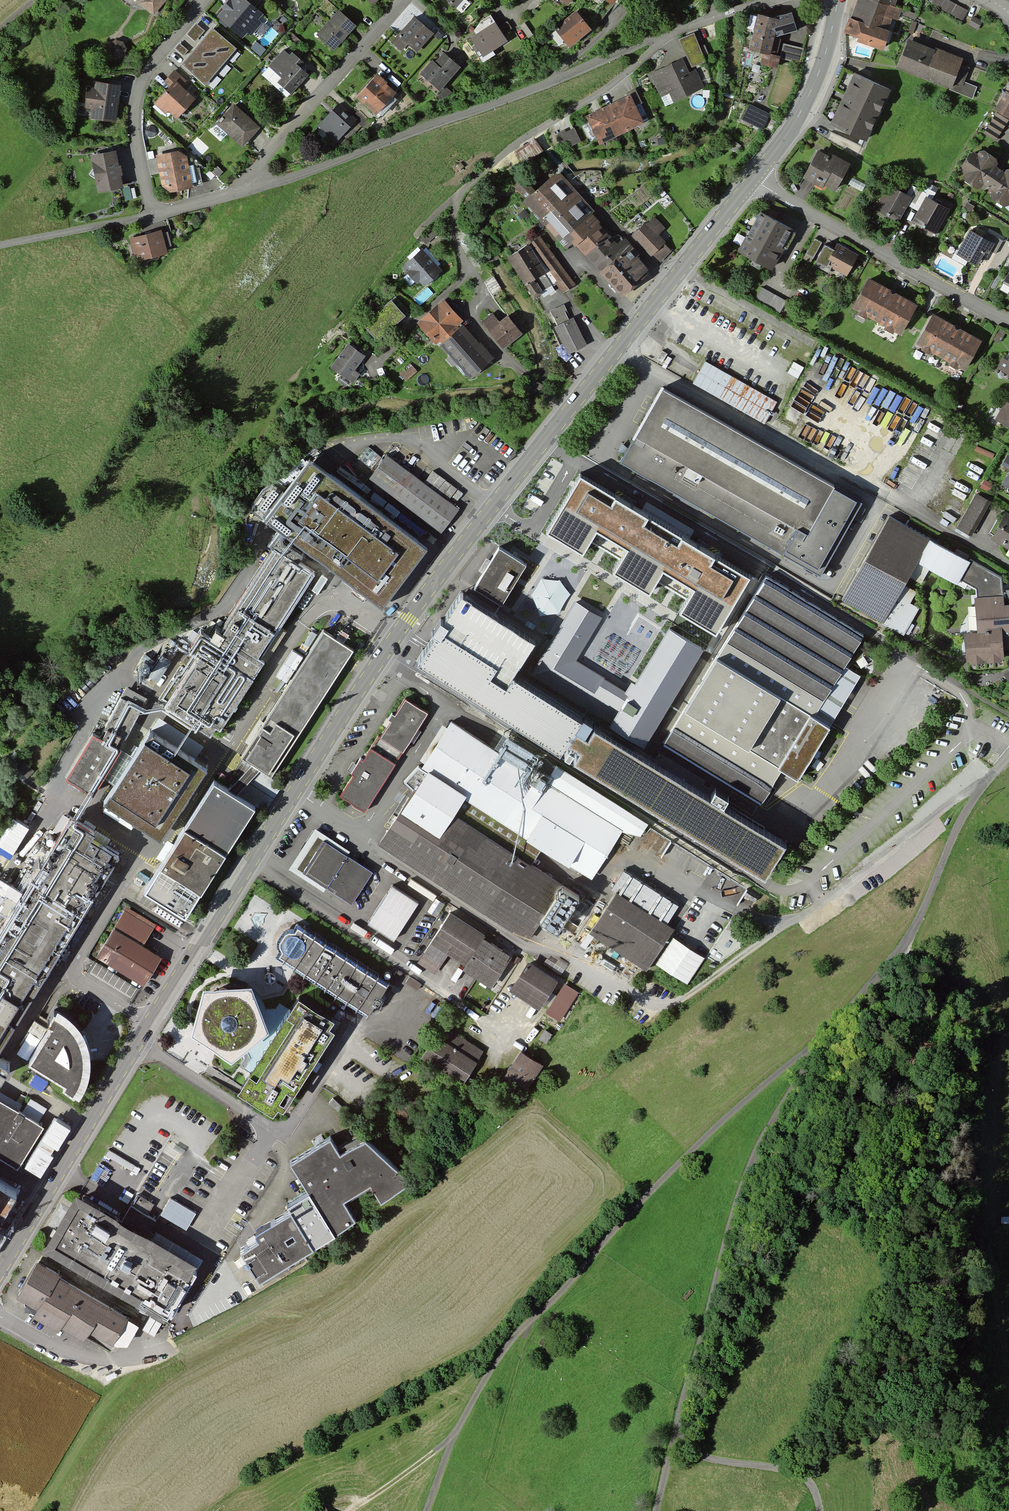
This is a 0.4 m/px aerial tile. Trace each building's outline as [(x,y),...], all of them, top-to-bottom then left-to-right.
[(167,0),(144,0),(141,4),(154,15),(167,0)] [(263,19),(251,9),(258,0),(230,0),(215,18),(243,42),(263,19)] [(850,20),(849,19),(844,32),(859,38),(858,42),(884,52),(891,31),(888,29),(892,18),(897,20),(902,9),(895,7),(897,0),(858,0),(850,20)] [(968,11),(948,0),(934,0),(932,4),(963,21),(968,11)] [(333,52),(356,24),(341,12),(318,40),(333,52)] [(775,20),(755,16),(748,50),(762,53),(760,64),(773,66),(778,39),(798,31),(794,12),(775,20)] [(562,49),(584,31),(571,14),(549,31),(562,49)] [(973,16),(968,24),(977,30),(983,21),(973,16)] [(413,52),(430,33),(413,17),(396,36),(413,52)] [(474,58),(501,42),(491,24),(464,40),(474,58)] [(699,47),(694,33),(679,39),(691,68),(706,62),(703,57),(699,47)] [(961,64),(963,58),(935,47),(935,49),(908,39),(897,68),(950,88),(951,89),(961,64)] [(704,45),(699,47),(703,57),(708,55),(704,45)] [(802,49),(783,45),(780,60),(799,63),(802,49)] [(288,95),(306,77),(281,54),(268,69),(280,80),(276,84),(288,95)] [(432,93),(453,69),(438,55),(416,79),(432,93)] [(194,58),(184,69),(192,76),(202,65),(194,58)] [(671,104),(702,91),(693,71),(686,75),(681,62),(649,76),(659,99),(668,95),(671,104)] [(970,68),(961,64),(951,89),(950,88),(949,90),(972,99),(977,87),(965,82),(970,68)] [(865,142),(889,89),(855,73),(830,125),(865,142)] [(352,98),(372,118),(392,97),(373,78),(352,98)] [(91,119),(116,122),(120,86),(95,83),(95,88),(89,87),(86,108),(92,109),(91,119)] [(178,83),(157,105),(175,123),(196,102),(178,83)] [(1006,91),(995,109),(998,111),(997,112),(1008,120),(1008,93),(1006,91)] [(630,94),(586,116),(600,145),(644,123),(630,94)] [(334,105),(313,129),(332,146),(353,122),(334,105)] [(240,148),(259,128),(234,106),(216,125),(240,148)] [(1008,120),(997,112),(983,134),(996,141),(1008,120)] [(198,144),(192,150),(198,156),(204,150),(198,144)] [(835,195),(849,166),(817,151),(804,181),(835,195)] [(1007,169),(1004,174),(996,169),(1000,162),(978,151),(975,156),(967,152),(957,172),(963,175),(960,181),(978,191),(981,186),(992,191),(988,198),(1005,207),(1007,203),(1008,203),(1008,170),(1007,169)] [(123,190),(116,153),(87,159),(95,196),(123,190)] [(174,153),(153,157),(160,189),(169,195),(191,191),(184,158),(174,153)] [(594,211),(557,172),(523,203),(560,242),(591,214),(594,211)] [(912,201),(887,188),(874,214),(899,227),(912,201)] [(952,213),(930,202),(917,229),(939,240),(952,213)] [(609,234),(591,214),(560,242),(567,249),(573,244),(576,247),(577,246),(585,254),(609,234)] [(769,273),(791,232),(758,214),(736,254),(769,273)] [(658,237),(667,228),(655,216),(632,238),(659,265),(672,252),(658,237)] [(166,231),(134,239),(139,261),(171,253),(166,231)] [(613,239),(609,234),(585,254),(601,274),(632,246),(620,233),(613,239)] [(996,246),(971,233),(958,258),(983,270),(996,246)] [(541,236),(507,259),(525,287),(526,286),(544,274),(550,270),(564,293),(574,286),(541,236)] [(858,254),(839,244),(823,274),(842,284),(858,254)] [(640,255),(632,246),(601,274),(621,297),(650,272),(638,257),(640,255)] [(439,273),(419,250),(401,266),(421,289),(439,273)] [(552,286),(544,274),(526,286),(534,299),(542,294),(541,293),(552,286)] [(917,306),(867,279),(850,311),(900,339),(917,306)] [(374,342),(409,314),(396,298),(361,326),(374,342)] [(432,346),(459,324),(441,303),(415,325),(432,346)] [(493,312),(480,322),(502,350),(523,333),(508,314),(500,321),(493,312)] [(982,342),(931,315),(914,348),(964,375),(982,342)] [(567,357),(587,347),(573,319),(553,329),(567,357)] [(438,346),(468,380),(490,361),(460,327),(438,346)] [(347,347),(329,371),(347,384),(365,360),(347,347)] [(1007,362),(1003,360),(997,371),(1008,377),(1008,359),(1007,362)] [(704,365),(693,385),(764,424),(775,404),(704,365)] [(861,503),(663,391),(620,465),(819,577),(861,503)] [(1007,403),(997,422),(1008,429),(1008,403),(1007,403)] [(459,511),(389,455),(371,480),(442,530),(459,511)] [(432,549),(311,459),(263,522),(384,613),(432,549)] [(749,581),(578,478),(545,534),(716,637),(749,581)] [(977,494),(958,527),(973,535),(992,502),(977,494)] [(990,539),(1008,550),(1008,515),(1005,513),(990,539)] [(928,539),(886,517),(842,601),(883,623),(928,539)] [(497,549),(472,589),(502,607),(526,567),(497,549)] [(313,577),(270,550),(167,708),(210,736),(216,727),(221,731),(264,664),(259,661),(313,577)] [(964,635),(966,663),(1005,661),(1004,653),(1008,653),(1008,605),(1006,605),(1005,595),(1003,595),(1001,578),(971,561),(960,580),(976,589),(977,599),(975,599),(977,634),(964,635)] [(865,635),(766,579),(661,744),(763,805),(783,773),(797,782),(861,676),(846,667),(865,635)] [(461,599),(418,664),(580,773),(765,882),(785,850),(514,679),(535,648),(461,599)] [(602,618),(575,602),(530,675),(612,724),(629,696),(603,681),(606,678),(577,661),(602,618)] [(609,729),(645,750),(704,652),(669,630),(629,696),(612,724),(609,729)] [(354,650),(325,632),(244,757),(274,775),(354,650)] [(405,752),(431,712),(409,698),(383,738),(405,752)] [(158,831),(208,753),(122,699),(72,777),(158,831)] [(545,782),(453,722),(423,769),(594,880),(625,832),(637,839),(648,823),(557,764),(545,782)] [(366,812),(398,763),(374,748),(343,797),(366,812)] [(214,787),(144,898),(184,922),(256,811),(214,787)] [(417,792),(381,848),(527,942),(563,886),(417,792)] [(0,936),(0,1014),(17,1024),(126,851),(73,818),(0,936)] [(316,831),(289,870),(353,908),(378,871),(316,831)] [(633,870),(593,934),(650,970),(691,907),(633,870)] [(399,941),(423,902),(395,885),(371,924),(399,941)] [(146,944),(157,925),(127,906),(97,955),(146,985),(164,955),(146,944)] [(487,936),(451,914),(420,964),(437,975),(450,955),(468,966),(487,936)] [(372,1015),(393,983),(302,925),(300,930),(295,929),(289,932),(285,937),(282,944),(285,951),(282,957),(372,1015)] [(516,954),(487,936),(468,966),(465,971),(494,989),(516,954)] [(561,980),(532,961),(514,990),(543,1008),(561,980)] [(261,981),(213,983),(200,1030),(242,1057),(280,1027),(261,981)] [(344,1016),(307,993),(296,1012),(303,1016),(267,1075),(258,1069),(246,1089),(283,1112),(287,1105),(293,1110),(343,1029),(339,1026),(344,1016)] [(62,1017),(57,1014),(56,1019),(54,1017),(47,1029),(51,1030),(28,1067),(64,1089),(62,1092),(81,1102),(82,1101),(85,1093),(88,1086),(89,1078),(90,1071),(89,1065),(89,1056),(88,1050),(86,1045),(84,1040),(81,1035),(78,1031),(73,1026),(66,1020),(62,1017)] [(486,1052),(446,1027),(425,1060),(465,1085),(486,1052)] [(547,1064),(525,1050),(509,1075),(531,1089),(547,1064)] [(0,1097),(0,1154),(22,1168),(48,1126),(0,1097)] [(380,1203),(412,1182),(365,1140),(339,1156),(330,1141),(291,1163),(309,1195),(288,1207),(290,1213),(254,1234),(258,1243),(241,1253),(258,1282),(354,1222),(343,1203),(370,1187),(380,1203)] [(196,1256),(85,1189),(52,1245),(166,1308),(196,1256)] [(212,1266),(196,1256),(166,1308),(182,1317),(212,1266)] [(117,1347),(134,1317),(39,1264),(20,1297),(41,1309),(38,1315),(85,1342),(91,1332),(117,1347)]
